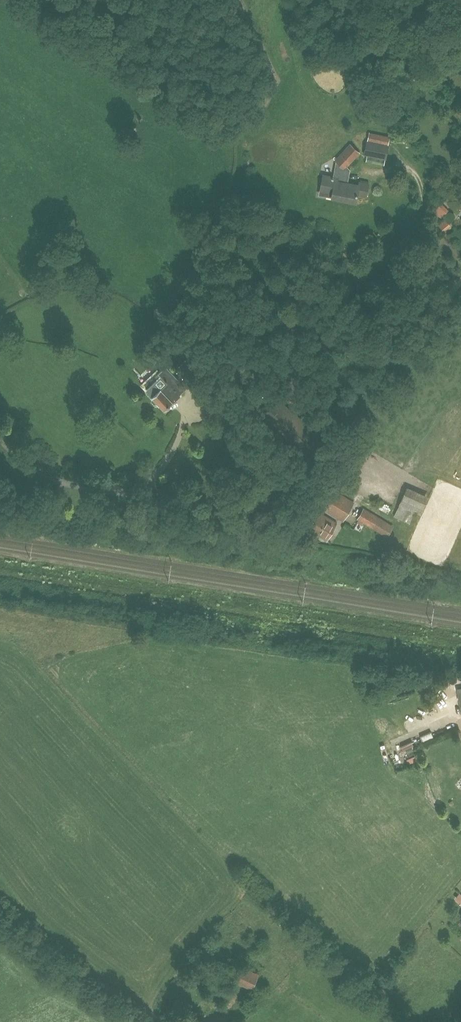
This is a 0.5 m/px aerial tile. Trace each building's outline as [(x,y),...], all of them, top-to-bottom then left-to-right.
[(382,124),(388,116),(382,110),(375,118),(382,124)] [(370,132),(368,141),(367,140),(364,155),(367,155),(366,162),(384,165),(385,159),(387,159),(389,145),(388,145),(390,136),(370,132)] [(369,184),(360,182),(359,185),(345,183),(348,169),(345,167),(358,153),(350,146),(336,160),(340,164),(338,177),(323,175),(320,190),(326,192),(325,196),(356,202),(357,194),(367,196),(369,184)] [(447,213),(439,206),(432,213),(440,220),(447,213)] [(179,371),(175,375),(166,365),(159,372),(161,375),(146,389),(153,395),(152,395),(164,408),(173,401),(173,402),(181,394),(180,393),(186,387),(180,380),(185,376),(187,378),(198,367),(188,358),(177,368),(179,371)] [(332,490),(329,494),(322,506),(343,519),(353,503),(332,490)] [(415,512),(399,505),(394,516),(410,524),(415,512)] [(363,523),(386,538),(394,526),(364,508),(357,519),(358,520),(356,523),(362,526),(363,523)] [(308,529),(326,540),(337,523),(319,512),(308,529)] [(233,981),(252,990),(259,974),(240,965),(233,981)]
